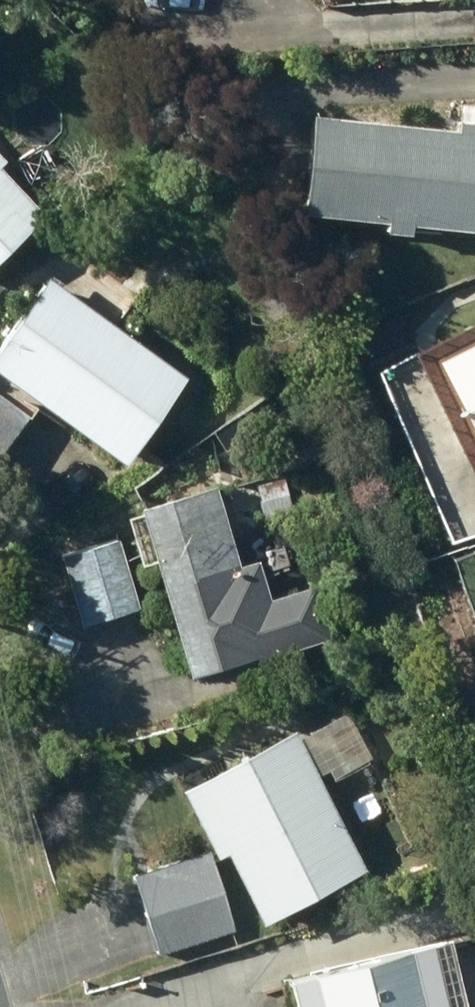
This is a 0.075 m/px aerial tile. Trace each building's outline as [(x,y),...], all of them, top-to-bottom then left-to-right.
[(310,113),(299,211),(383,221),(383,227),(408,230),(409,220),(474,228),(474,120),(456,118),(455,129),(310,113)] [(43,213),(0,167),(0,253),(43,213)] [(38,402),(123,462),(184,375),(46,278),(0,343),(0,456),(38,402)] [(436,357),(474,438),(474,338),(436,357)] [(286,478),(257,484),(263,515),(293,509),(286,478)] [(138,505),(187,673),(263,650),(254,619),(266,615),(251,566),(239,570),(213,483),(138,505)] [(62,556),(82,624),(138,608),(118,539),(62,556)] [(293,730),(179,787),(212,853),(221,849),(257,919),(361,866),(293,730)] [(208,851),(134,874),(159,953),(233,929),(208,851)] [(295,1006),(465,1006),(449,939),(288,977),(295,1006)]
